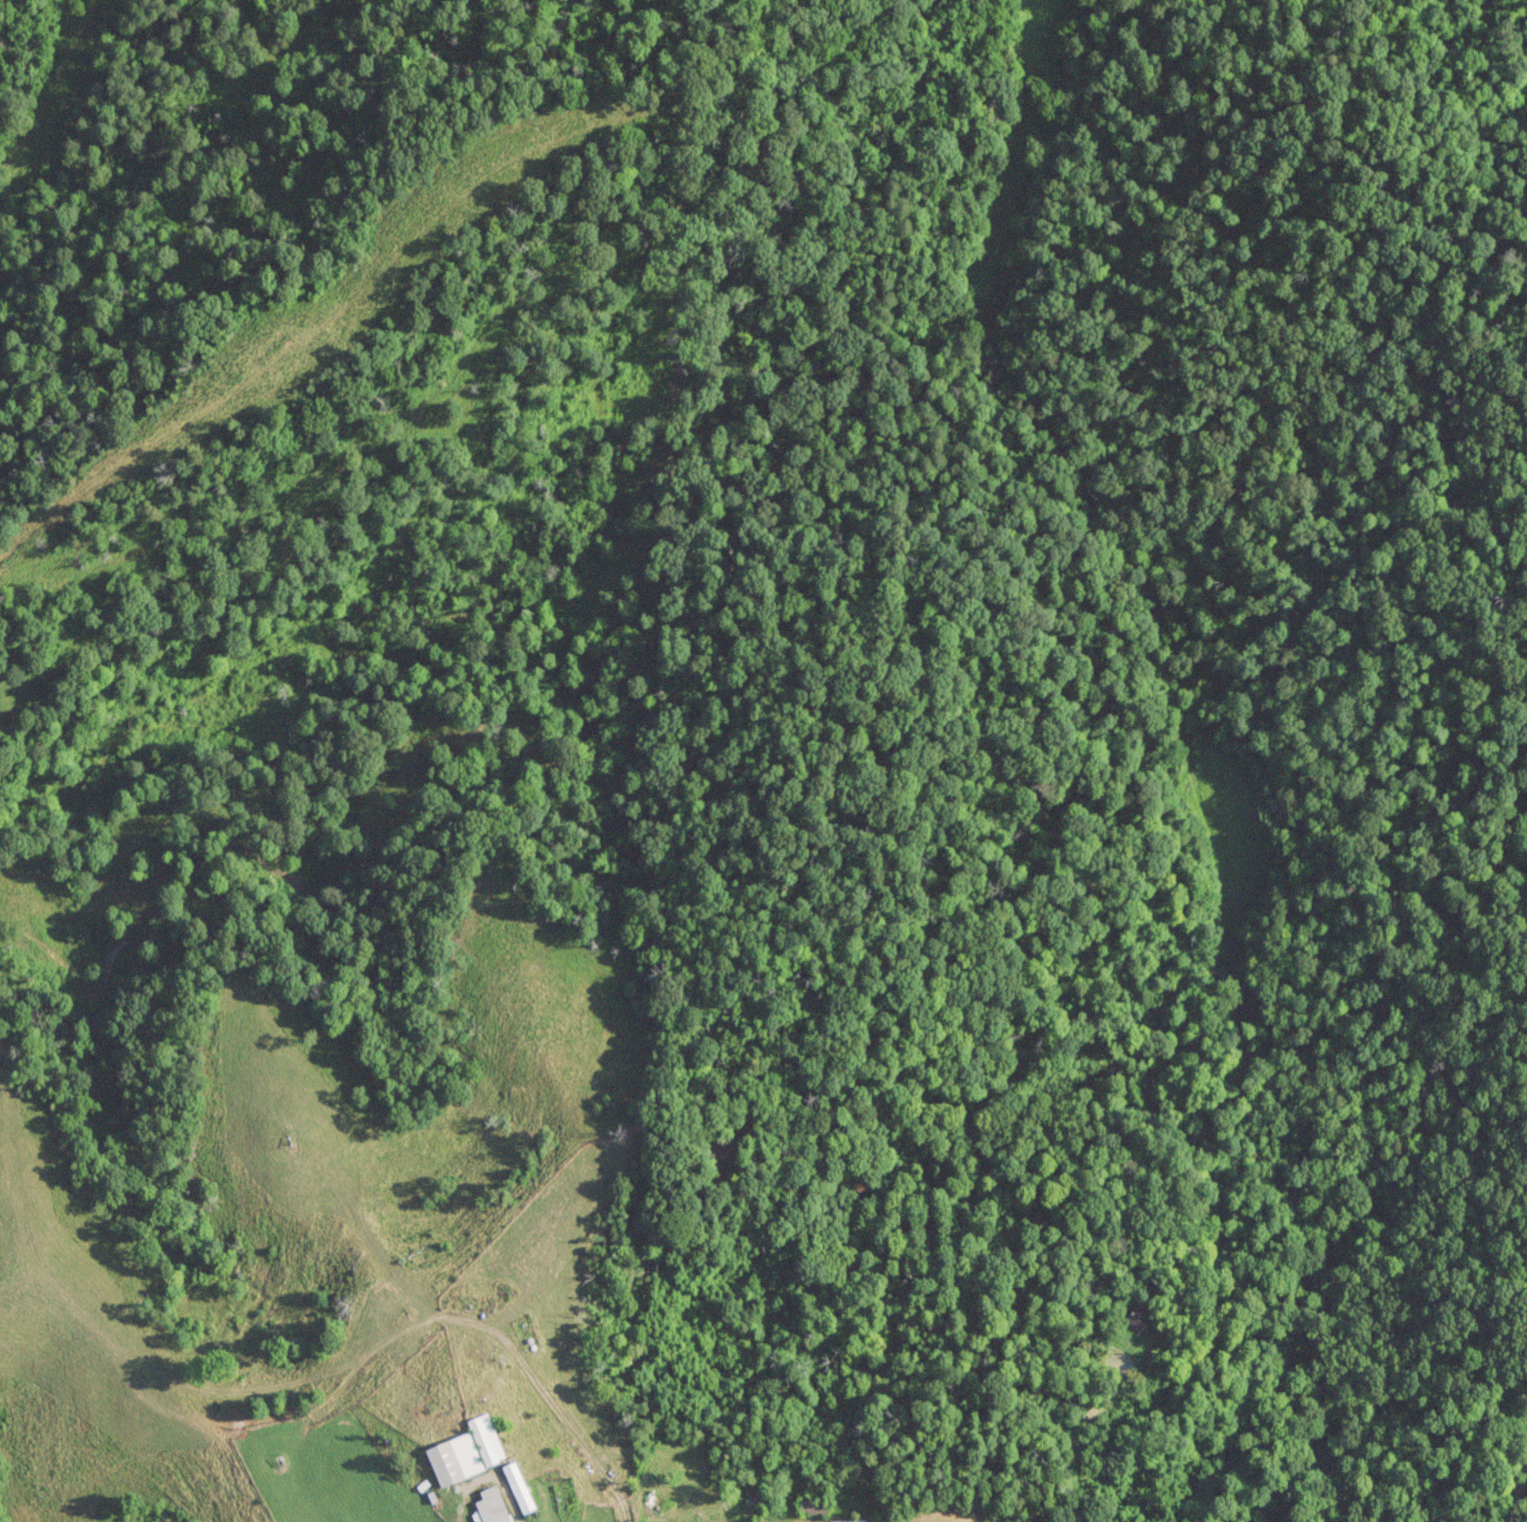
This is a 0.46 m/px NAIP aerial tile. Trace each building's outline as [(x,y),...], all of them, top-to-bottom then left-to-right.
[(1147,1318),(1135,1306),(1123,1318),(1135,1330),(1147,1318)] [(1153,1367),(1159,1357),(1150,1352),(1144,1361),(1153,1367)] [(505,1457),(485,1412),(465,1421),(485,1466),(505,1457)] [(424,1449),(439,1487),(482,1470),(467,1432),(424,1449)] [(500,1467),(522,1514),(536,1507),(513,1461),(500,1467)] [(496,1484),(478,1490),(481,1499),(473,1501),(477,1512),(472,1513),(475,1521),(509,1521),(496,1484)] [(824,1513),(824,1496),(799,1496),(799,1512),(824,1513)]
